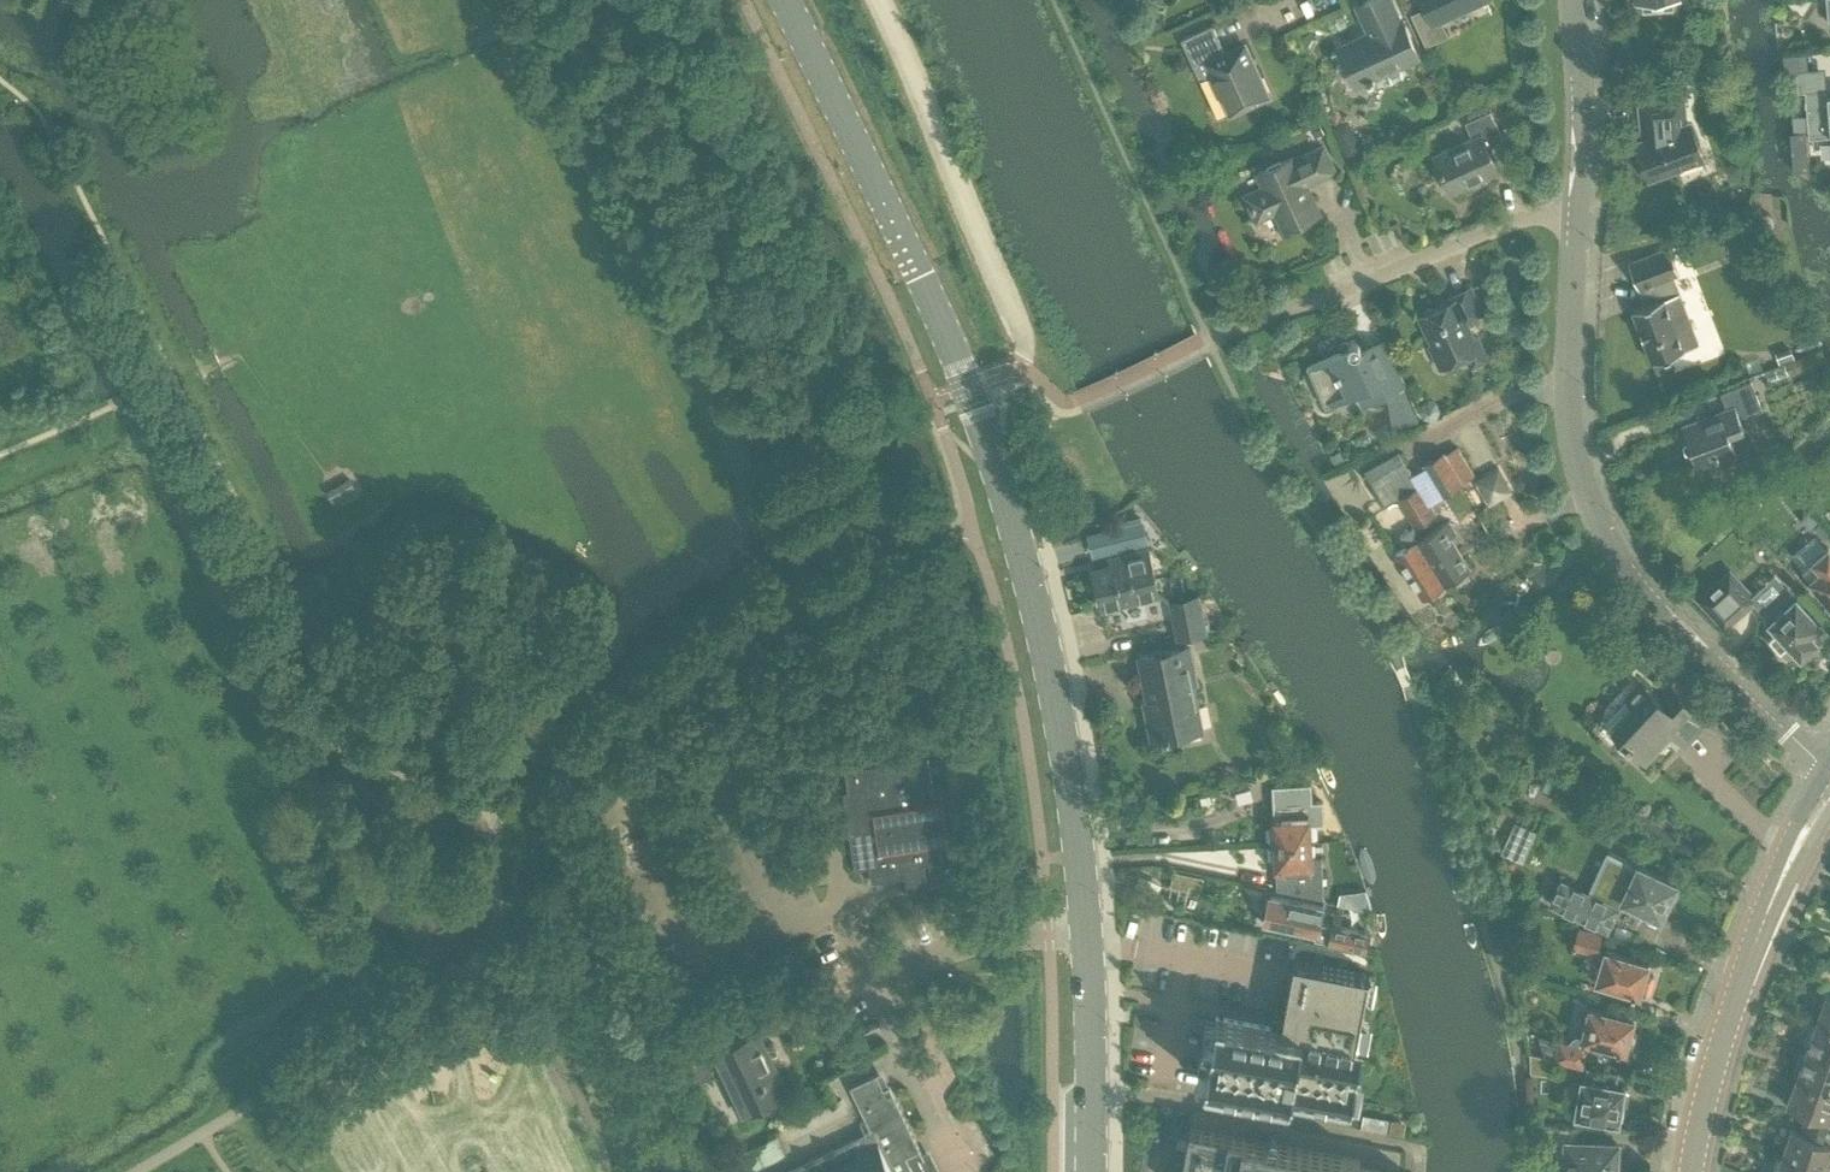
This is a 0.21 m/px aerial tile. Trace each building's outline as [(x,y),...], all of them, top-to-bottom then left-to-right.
[(1400,21),(1390,0),(1373,0),(1359,7),(1372,35),(1340,50),(1357,87),(1419,57),(1402,20),(1400,21)] [(1486,0),(1423,0),(1427,9),(1413,16),(1427,46),(1448,36),(1441,21),(1486,0)] [(1245,46),(1226,55),(1214,27),(1183,40),(1200,80),(1214,74),(1232,115),(1268,98),(1245,46)] [(1821,95),(1821,90),(1805,91),(1809,139),(1829,138),(1829,95),(1821,95)] [(1689,124),(1685,126),(1682,99),(1640,102),(1643,141),(1637,144),(1649,178),(1702,158),(1689,124)] [(1487,148),(1503,141),(1490,112),(1466,123),(1473,140),(1434,157),(1451,194),(1498,173),(1487,148)] [(1309,195),(1308,195),(1304,186),(1335,172),(1323,146),(1295,160),(1294,157),(1258,174),(1263,187),(1245,195),(1257,221),(1275,212),(1284,231),(1320,214),(1312,196),(1311,195),(1310,195),(1309,195)] [(1672,277),(1678,275),(1668,249),(1630,263),(1645,306),(1633,310),(1652,363),(1698,346),(1672,277)] [(1467,321),(1483,313),(1471,288),(1450,298),(1452,302),(1419,318),(1442,368),(1465,357),(1470,367),(1487,359),(1477,337),(1475,339),(1467,321)] [(1360,343),(1357,341),(1355,341),(1351,341),(1350,343),(1349,346),(1349,348),(1310,366),(1328,405),(1356,392),(1362,405),(1406,385),(1386,342),(1360,354),(1359,353),(1360,351),(1361,348),(1360,343)] [(1827,361),(1822,349),(1786,363),(1791,375),(1827,361)] [(1756,451),(1749,433),(1744,430),(1740,420),(1762,411),(1752,383),(1721,394),(1727,410),(1682,427),(1687,442),(1685,443),(1683,447),(1685,453),(1689,455),(1692,453),(1698,469),(1720,461),(1724,471),(1751,461),(1756,451)] [(1419,419),(1404,389),(1388,396),(1394,431),(1419,419)] [(1442,496),(1474,477),(1457,448),(1445,456),(1444,455),(1424,466),(1442,496)] [(1418,487),(1407,467),(1399,453),(1364,472),(1372,486),(1384,507),(1398,499),(1418,487)] [(1436,516),(1416,528),(1422,539),(1430,551),(1423,555),(1443,587),(1448,595),(1484,574),(1453,522),(1498,495),(1485,473),(1430,506),(1436,516)] [(1436,516),(1430,506),(1418,487),(1398,499),(1416,528),(1436,516)] [(1147,543),(1142,520),(1115,526),(1116,531),(1091,536),(1096,555),(1147,543)] [(1443,587),(1416,543),(1396,555),(1423,599),(1443,587)] [(1803,571),(1801,572),(1829,605),(1829,550),(1829,549),(1814,562),(1803,571)] [(1102,608),(1159,595),(1149,550),(1111,559),(1113,568),(1093,572),(1102,608)] [(1730,572),(1700,599),(1725,627),(1753,601),(1750,598),(1752,596),(1730,572)] [(1764,609),(1761,612),(1762,613),(1771,622),(1770,622),(1778,631),(1769,640),(1781,652),(1790,644),(1801,655),(1817,641),(1810,634),(1810,633),(1815,628),(1820,623),(1796,597),(1796,598),(1787,588),(1764,609)] [(1178,642),(1208,636),(1200,597),(1170,603),(1178,642)] [(1184,669),(1192,668),(1189,649),(1141,658),(1152,716),(1148,716),(1153,741),(1202,731),(1192,683),(1187,684),(1184,669)] [(1674,694),(1664,706),(1641,684),(1627,699),(1635,706),(1614,730),(1646,760),(1672,732),(1686,745),(1706,724),(1674,694)] [(848,791),(843,792),(855,870),(870,867),(872,883),(906,878),(904,868),(945,862),(942,843),(949,842),(942,802),(936,803),(929,757),(844,771),(848,791)] [(1273,827),(1269,827),(1270,842),(1270,843),(1311,840),(1310,824),(1325,823),(1324,800),(1313,801),(1312,783),(1272,785),(1274,815),(1273,815),(1273,818),(1273,827)] [(1519,860),(1528,841),(1533,830),(1520,823),(1506,854),(1519,860)] [(1311,840),(1270,843),(1271,861),(1275,861),(1276,870),(1276,874),(1277,888),(1300,893),(1324,898),(1322,857),(1312,857),(1311,840)] [(1676,883),(1638,865),(1637,865),(1635,869),(1615,860),(1592,897),(1561,882),(1550,905),(1606,930),(1620,901),(1659,919),(1666,903),(1673,900),(1674,901),(1678,892),(1677,891),(1675,886),(1676,883)] [(1174,871),(1172,881),(1190,885),(1201,887),(1204,878),(1174,871)] [(1320,924),(1323,907),(1271,896),(1265,926),(1317,937),(1316,941),(1367,952),(1371,934),(1333,926),(1333,927),(1320,924)] [(1596,955),(1602,935),(1578,927),(1572,947),(1596,955)] [(1645,974),(1648,963),(1604,951),(1602,959),(1599,958),(1597,967),(1600,967),(1596,982),(1640,994),(1640,993),(1645,994),(1650,976),(1645,974)] [(1211,1047),(1204,1081),(1352,1109),(1352,1106),(1351,1105),(1351,1106),(1344,1105),(1349,1076),(1356,1078),(1356,1079),(1357,1079),(1364,1044),(1357,1043),(1357,1040),(1356,1040),(1355,1043),(1350,1042),(1355,1018),(1361,1019),(1365,1001),(1356,1000),(1361,973),(1294,960),(1290,984),(1284,1018),(1284,1019),(1282,1028),(1281,1029),(1276,1028),(1270,1027),(1216,1017),(1211,1047)] [(1828,996),(1819,1022),(1829,1026),(1829,996),(1828,996)] [(1630,1030),(1633,1020),(1590,1008),(1582,1037),(1581,1037),(1578,1038),(1575,1039),(1573,1041),(1571,1043),(1571,1044),(1538,1036),(1544,1057),(1557,1061),(1558,1058),(1583,1064),(1584,1056),(1589,1057),(1593,1057),(1597,1055),(1602,1052),(1604,1048),(1605,1045),(1625,1050),(1625,1049),(1631,1051),(1636,1032),(1630,1030)] [(1808,1041),(1811,1045),(1809,1050),(1829,1057),(1829,1026),(1819,1022),(1814,1034),(1810,1035),(1808,1041)] [(719,1067),(743,1117),(787,1095),(757,1034),(713,1055),(703,1034),(675,1047),(693,1086),(715,1075),(713,1070),(719,1067)] [(1809,1050),(1807,1055),(1803,1056),(1800,1063),(1803,1066),(1800,1077),(1829,1088),(1829,1057),(1809,1050)] [(1568,1085),(1565,1105),(1567,1109),(1577,1111),(1577,1114),(1617,1121),(1619,1105),(1620,1105),(1625,1103),(1626,1095),(1622,1092),(1622,1088),(1616,1087),(1618,1073),(1587,1068),(1584,1082),(1574,1080),(1568,1085)] [(885,1089),(878,1075),(852,1087),(872,1130),(784,1171),(932,1171),(891,1086),(885,1089)] [(1800,1077),(1790,1105),(1811,1112),(1807,1123),(1829,1131),(1829,1088),(1800,1077)] [(1402,1152),(1193,1113),(1190,1128),(1183,1127),(1182,1127),(1180,1127),(1180,1128),(1179,1129),(1178,1130),(1178,1132),(1178,1133),(1179,1134),(1180,1135),(1181,1136),(1189,1137),(1182,1171),(1401,1171),(1402,1152)] [(1364,1114),(1362,1126),(1387,1131),(1389,1118),(1364,1114)] [(1807,1123),(1803,1133),(1793,1129),(1783,1158),(1823,1171),(1829,1171),(1829,1131),(1807,1123)] [(1576,1128),(1545,1125),(1545,1140),(1553,1140),(1553,1158),(1545,1158),(1545,1171),(1614,1171),(1615,1145),(1575,1144),(1576,1128)] [(787,1155),(778,1136),(733,1158),(740,1171),(752,1171),(787,1155)] [(1783,1158),(1779,1169),(1775,1169),(1774,1171),(1823,1171),(1783,1158)]
